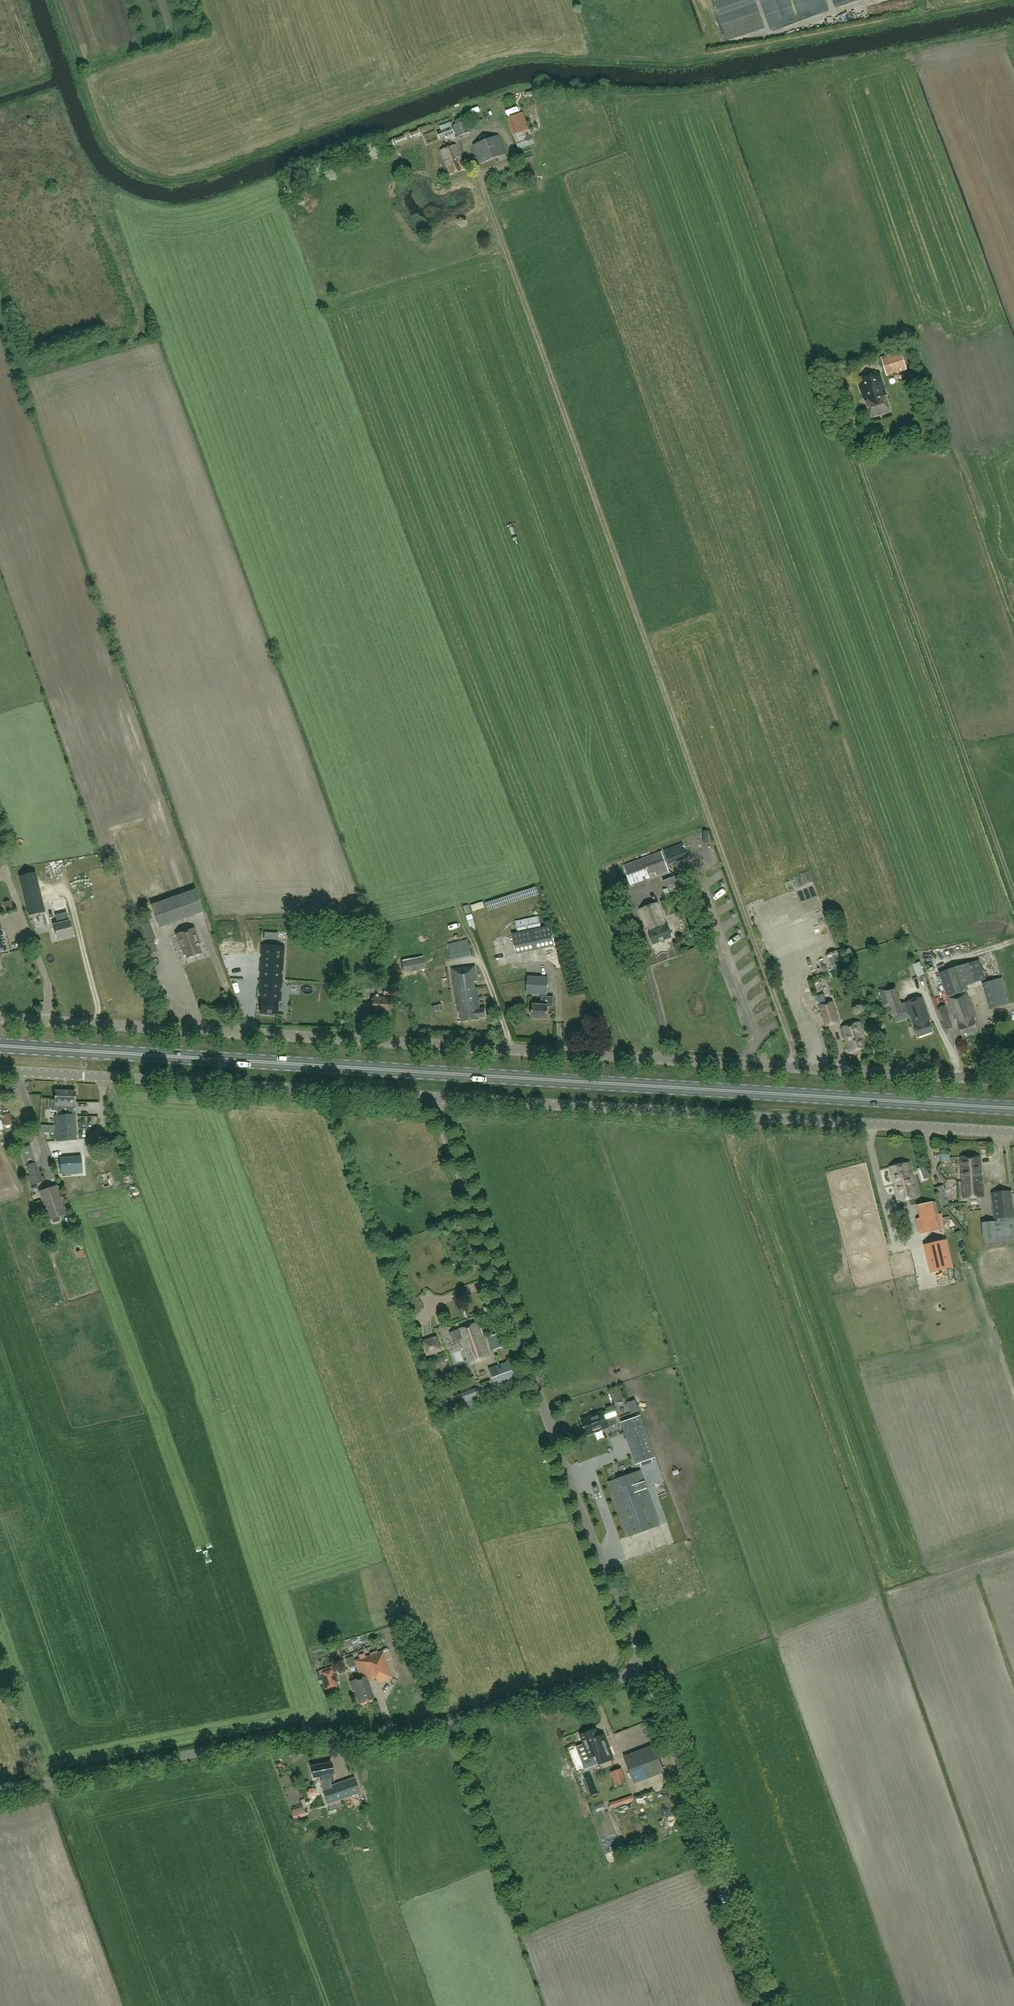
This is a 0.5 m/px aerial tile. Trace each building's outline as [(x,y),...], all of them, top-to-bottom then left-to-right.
[(490,105),(477,110),(480,118),(493,112),(490,105)] [(532,138),(529,130),(522,113),(506,119),(513,136),(514,135),(517,144),(532,138)] [(471,133),(468,120),(436,132),(439,140),(455,135),(456,137),(471,133)] [(476,132),(486,128),(483,120),(473,123),(476,132)] [(498,135),(472,145),(479,165),(505,155),(498,135)] [(455,145),(440,151),(449,176),(464,170),(455,145)] [(901,351),(880,357),(886,376),(907,370),(901,351)] [(880,373),(856,380),(863,403),(865,403),(870,419),(890,412),(885,396),(887,396),(880,373)] [(842,393),(838,380),(828,384),(832,397),(842,393)] [(673,848),(664,851),(669,863),(678,860),(673,848)] [(662,852),(624,865),(631,885),(651,878),(649,873),(655,871),(656,876),(669,872),(662,852)] [(28,916),(44,912),(34,873),(19,877),(28,916)] [(195,889),(151,904),(160,928),(203,912),(195,889)] [(57,907),(64,905),(62,899),(55,902),(57,907)] [(658,902),(640,908),(648,931),(653,944),(671,937),(666,924),(658,902)] [(539,916),(515,921),(517,931),(541,926),(539,916)] [(69,922),(53,925),(56,940),(72,936),(69,922)] [(551,926),(512,934),(516,954),(555,946),(551,926)] [(193,929),(176,935),(181,949),(183,949),(187,957),(201,952),(193,929)] [(448,943),(452,960),(472,955),(468,939),(448,943)] [(154,942),(147,944),(150,954),(157,952),(154,942)] [(259,987),(259,992),(262,992),(261,1013),(277,1014),(278,1001),(281,1001),(284,947),(262,945),(261,955),(263,955),(263,960),(261,960),(260,973),(261,973),(260,987),(259,987)] [(827,955),(832,968),(840,966),(835,952),(827,955)] [(422,959),(402,963),(404,972),(424,968),(422,959)] [(939,972),(955,1020),(956,1020),(962,1037),(977,1032),(973,1020),(975,1020),(965,991),(967,991),(968,985),(986,979),(979,960),(939,972)] [(475,966),(451,969),(453,985),(454,985),(458,1013),(460,1013),(461,1022),(479,1020),(479,1019),(486,1018),(485,1009),(480,1009),(478,987),(475,987),(475,982),(477,982),(475,966)] [(859,979),(855,968),(849,970),(854,982),(859,979)] [(313,981),(313,972),(287,973),(288,982),(313,981)] [(528,977),(527,993),(547,994),(548,978),(528,977)] [(1001,978),(993,980),(982,984),(990,1009),(1009,1003),(1001,978)] [(894,984),(878,990),(886,1010),(891,1008),(896,1023),(911,1018),(918,1038),(932,1033),(929,1022),(930,1022),(922,997),(901,1004),(894,984)] [(832,1002),(826,1004),(824,995),(816,997),(819,1006),(826,1026),(838,1022),(832,1002)] [(373,996),(372,1010),(390,1011),(390,997),(373,996)] [(533,1004),(532,1018),(547,1018),(548,1006),(553,1006),(554,997),(542,996),(541,1005),(533,1004)] [(859,1023),(842,1027),(849,1053),(865,1048),(862,1037),(864,1037),(859,1023)] [(915,1054),(916,1062),(924,1060),(922,1052),(915,1054)] [(75,1092),(55,1091),(54,1101),(51,1101),(50,1111),(55,1111),(55,1116),(54,1116),(56,1141),(77,1139),(75,1115),(73,1115),(73,1108),(74,1108),(75,1092)] [(12,1124),(10,1114),(3,1116),(5,1126),(12,1124)] [(33,1154),(23,1158),(27,1166),(26,1166),(29,1176),(28,1177),(30,1185),(43,1182),(36,1162),(33,1154)] [(69,1158),(57,1158),(58,1169),(76,1168),(75,1157),(69,1158)] [(963,1198),(982,1197),(980,1157),(961,1158),(963,1198)] [(889,1168),(898,1202),(918,1197),(909,1163),(889,1168)] [(362,1187),(365,1194),(371,1192),(368,1184),(362,1187)] [(943,1186),(935,1188),(941,1207),(949,1205),(943,1186)] [(60,1220),(59,1216),(65,1214),(55,1187),(40,1192),(49,1220),(51,1219),(52,1222),(54,1223),(60,1222),(60,1220)] [(1011,1191),(991,1193),(993,1222),(982,1223),(985,1247),(1011,1245),(1010,1237),(1013,1237),(1013,1219),(1013,1207),(1011,1191)] [(916,1220),(920,1235),(942,1230),(935,1202),(917,1206),(920,1219),(916,1220)] [(902,1234),(893,1236),(897,1249),(909,1246),(906,1235),(902,1236),(902,1234)] [(946,1241),(926,1245),(932,1271),(952,1267),(946,1241)] [(83,1250),(77,1252),(79,1258),(85,1256),(83,1250)] [(477,1324),(477,1323),(459,1329),(462,1339),(470,1362),(488,1357),(482,1339),(484,1338),(479,1323),(477,1324)] [(918,1325),(920,1333),(929,1331),(927,1323),(918,1325)] [(462,1339),(459,1329),(449,1332),(450,1336),(452,1335),(454,1342),(462,1339)] [(505,1346),(500,1333),(489,1338),(493,1350),(505,1346)] [(519,1377),(513,1360),(489,1369),(496,1386),(519,1377)] [(477,1388),(455,1396),(459,1408),(469,1405),(468,1402),(480,1398),(477,1388)] [(640,1411),(635,1399),(627,1402),(632,1414),(640,1411)] [(609,1427),(603,1411),(595,1414),(595,1415),(582,1419),(587,1435),(609,1427)] [(636,1464),(656,1458),(640,1415),(621,1423),(636,1464)] [(615,1498),(646,1487),(641,1472),(609,1483),(615,1498)] [(646,1487),(615,1498),(628,1537),(660,1525),(646,1487)] [(354,1661),(359,1677),(349,1681),(352,1689),(354,1689),(359,1703),(373,1698),(367,1680),(375,1678),(377,1683),(392,1677),(383,1651),(354,1661)] [(320,1673),(325,1689),(339,1685),(334,1669),(320,1673)] [(389,1682),(394,1685),(398,1679),(393,1676),(389,1682)] [(597,1730),(581,1736),(590,1758),(606,1752),(603,1742),(602,1743),(597,1730)] [(665,1773),(655,1747),(625,1758),(635,1784),(665,1773)] [(330,1781),(334,1780),(330,1762),(310,1766),(313,1777),(322,1775),(325,1788),(322,1789),(327,1804),(360,1793),(355,1778),(335,1785),(331,1786),(330,1781)] [(626,1783),(621,1770),(612,1773),(617,1787),(626,1783)] [(313,1788),(309,1789),(307,1792),(308,1795),(311,1797),(315,1796),(317,1793),(316,1790),(313,1788)] [(632,1796),(621,1800),(622,1804),(634,1800),(632,1796)] [(302,1807),(291,1811),(295,1819),(305,1815),(302,1807)]
